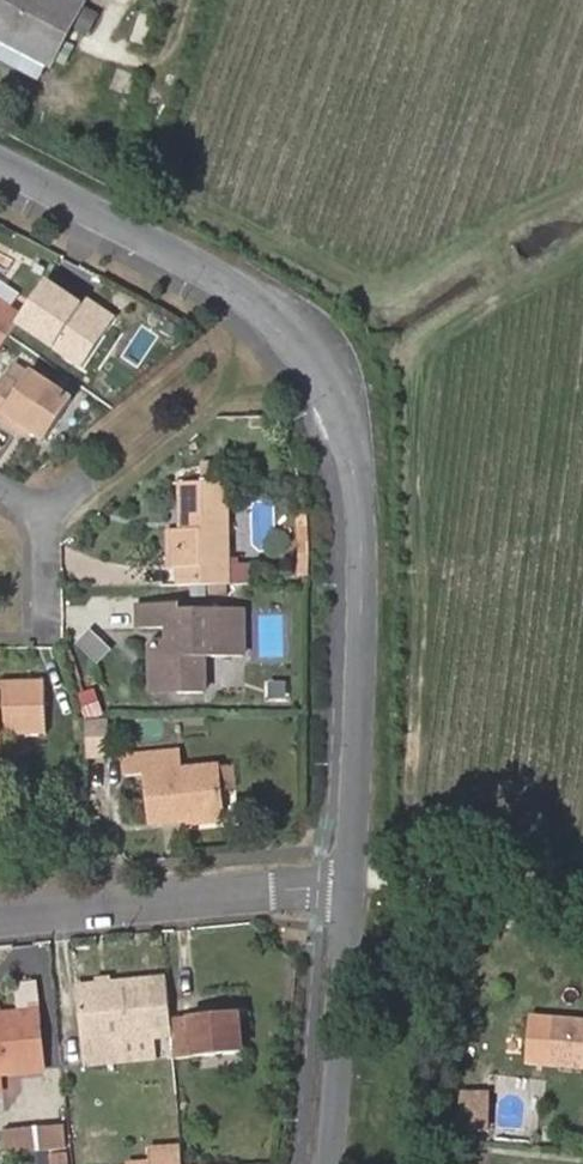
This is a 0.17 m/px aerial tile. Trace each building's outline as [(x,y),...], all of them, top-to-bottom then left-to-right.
[(80,2),(77,0),(0,0),(0,37),(47,63),(80,2)] [(47,63),(0,37),(0,56),(39,77),(47,63)] [(0,284),(0,301),(11,308),(19,296),(0,284)] [(80,369),(112,320),(84,301),(80,308),(43,284),(22,315),(15,326),(80,369)] [(22,315),(11,308),(0,301),(0,348),(15,326),(22,315)] [(28,435),(43,447),(73,407),(33,378),(22,393),(6,381),(0,389),(0,423),(15,435),(20,429),(28,435)] [(23,441),(28,435),(20,429),(15,435),(23,441)] [(222,587),(221,567),(220,484),(178,485),(177,527),(185,527),(185,534),(177,534),(172,534),(171,570),(175,570),(175,588),(222,587)] [(161,570),(171,570),(172,534),(160,534),(161,570)] [(221,567),(222,587),(247,587),(247,567),(221,567)] [(143,671),(172,694),(197,694),(198,656),(238,656),(238,608),(179,608),(180,617),(169,617),(169,608),(169,604),(131,605),(132,629),(160,628),(160,643),(150,643),(143,653),(143,671)] [(180,617),(179,608),(169,608),(169,617),(180,617)] [(85,630),(75,648),(97,661),(108,644),(85,630)] [(172,695),(172,694),(143,671),(144,690),(144,696),(156,696),(172,695)] [(3,753),(2,735),(45,732),(43,683),(0,685),(0,753),(3,753)] [(106,721),(83,721),(84,758),(106,757),(106,721)] [(220,819),(214,770),(179,773),(176,755),(121,760),(123,779),(144,778),(149,826),(220,819)] [(146,1021),(166,1019),(162,983),(143,985),(72,991),(80,1066),(114,1063),(112,1044),(147,1040),(146,1021)] [(39,1074),(33,1015),(0,1018),(0,1077),(39,1074)] [(184,1020),(188,1060),(235,1056),(231,1015),(184,1020)] [(556,1019),(551,1064),(582,1068),(582,1021),(556,1019)] [(495,1129),(494,1098),(473,1098),(474,1131),(495,1129)] [(59,1153),(58,1131),(34,1133),(36,1155),(59,1153)] [(27,1133),(0,1136),(0,1158),(29,1155),(27,1133)] [(64,1154),(51,1155),(52,1163),(65,1163),(64,1154)]
